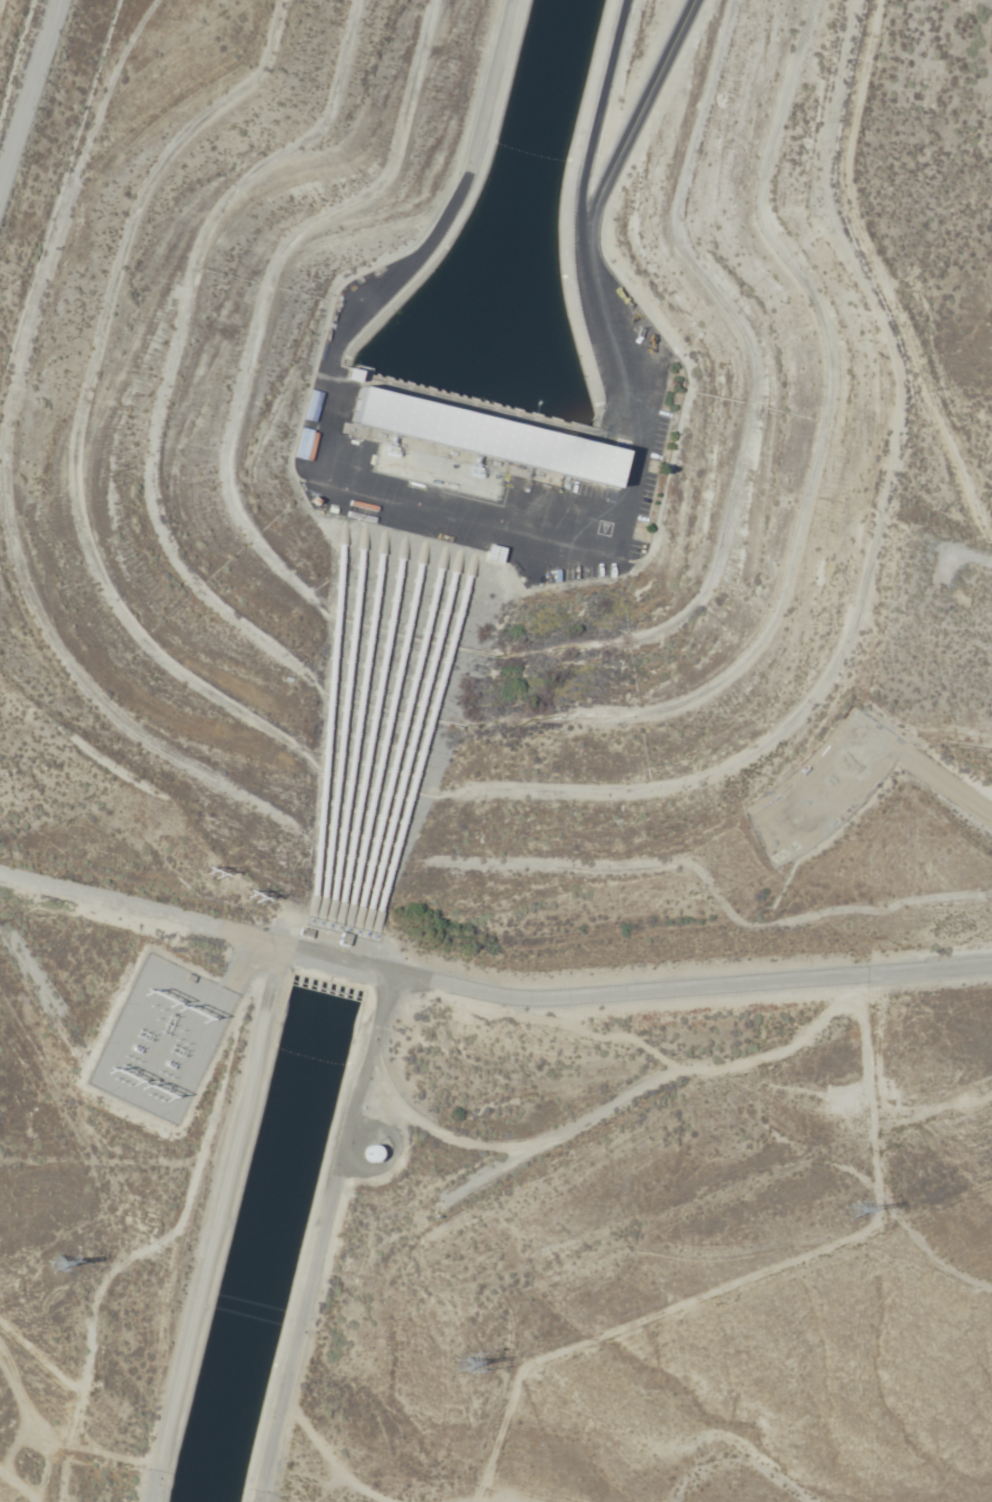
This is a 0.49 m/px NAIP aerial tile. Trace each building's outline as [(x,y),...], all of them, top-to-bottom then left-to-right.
[(610,487),(346,423),(355,387),(619,452),(610,487)] [(360,1157),(373,1164),(380,1151),(367,1145),(360,1157)]
